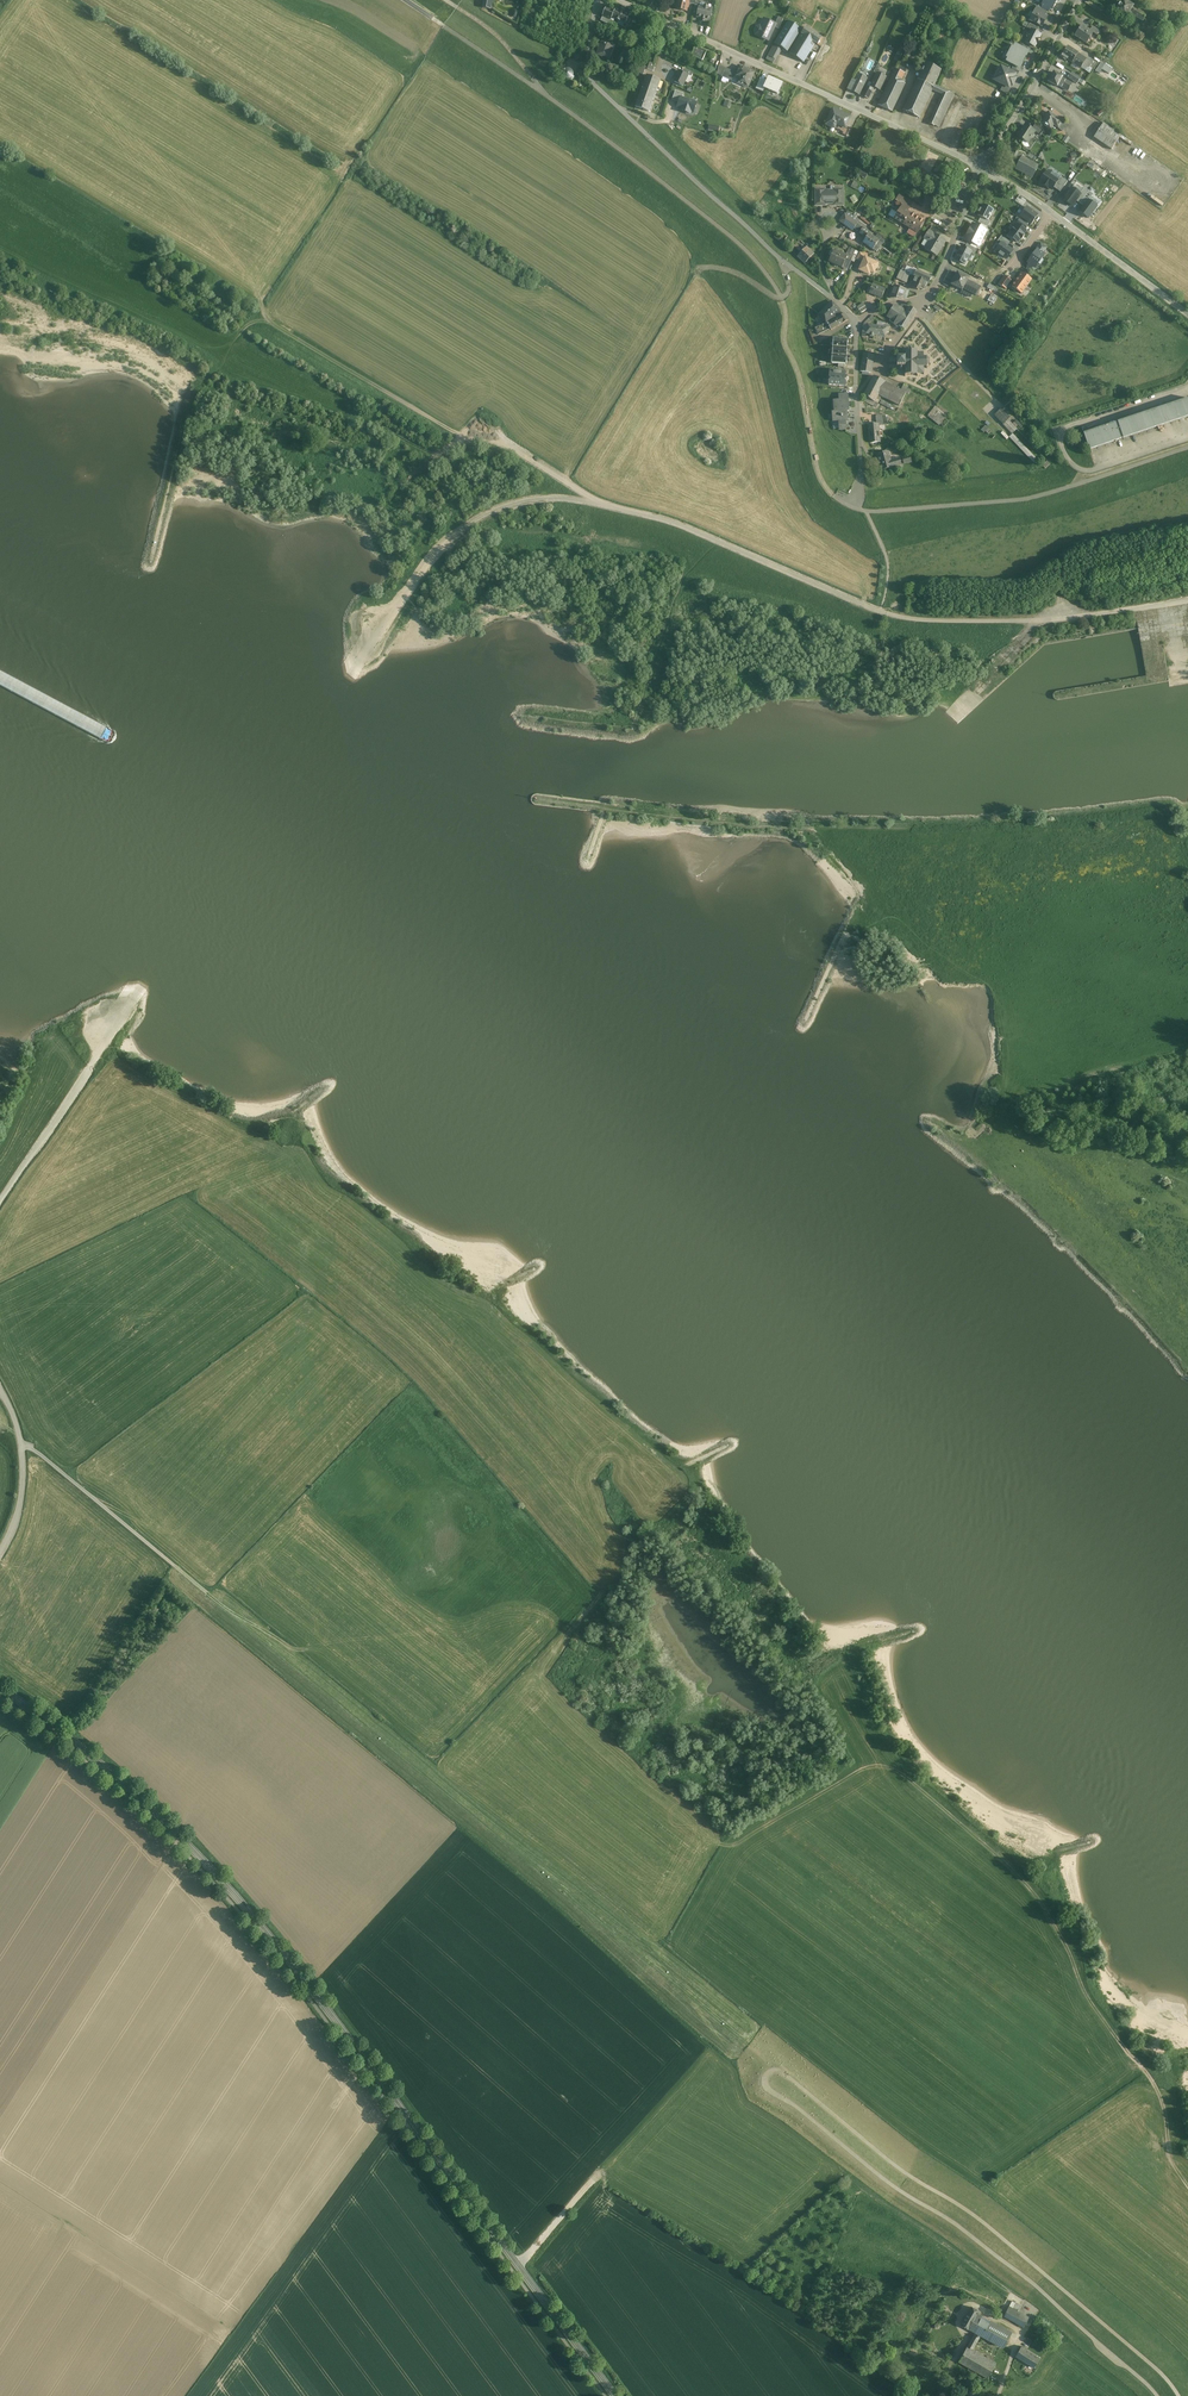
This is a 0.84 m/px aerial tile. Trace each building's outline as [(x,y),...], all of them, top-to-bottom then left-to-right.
[(482,7),(491,9),(492,0),(484,0),(482,7)] [(676,9),(686,12),(688,3),(689,0),(678,0),(676,9)] [(1039,4),(1042,5),(1050,9),(1050,10),(1052,11),(1057,1),(1056,0),(1041,0),(1039,4)] [(1115,12),(1125,19),(1128,14),(1133,6),(1124,0),(1122,0),(1115,12)] [(1146,15),(1133,6),(1128,14),(1130,15),(1131,14),(1142,21),(1146,15)] [(612,18),(615,11),(606,7),(602,16),(603,16),(611,20),(612,18)] [(698,14),(697,17),(701,18),(701,19),(706,20),(706,19),(710,20),(712,10),(708,9),(708,8),(704,7),(704,8),(700,7),(698,14)] [(1041,9),(1037,7),(1035,11),(1044,16),(1047,12),(1041,9)] [(612,18),(626,24),(626,22),(629,24),(631,18),(629,17),(630,16),(624,13),(625,12),(621,10),(620,11),(616,9),(615,11),(612,18)] [(1044,16),(1035,11),(1031,18),(1033,19),(1032,21),(1042,27),(1047,17),(1044,16)] [(611,26),(614,21),(611,20),(603,16),(601,21),(611,26)] [(778,17),(775,24),(776,24),(775,27),(779,29),(783,20),(778,17)] [(775,24),(764,19),(760,27),(759,26),(756,28),(755,31),(756,34),(762,37),(762,38),(768,41),(775,27),(776,24),(775,24)] [(791,22),(776,45),(781,48),(787,52),(802,30),(794,24),(791,22)] [(1038,29),(1029,24),(1027,28),(1031,30),(1037,33),(1038,29)] [(1090,32),(1081,26),(1075,36),(1087,43),(1093,33),(1090,32)] [(1099,31),(1093,27),(1090,32),(1093,33),(1096,36),(1099,31)] [(823,38),(806,28),(798,39),(803,42),(806,37),(810,40),(805,49),(810,52),(815,44),(818,46),(823,38)] [(655,39),(660,41),(663,32),(658,30),(655,39)] [(1031,30),(1025,42),(1034,47),(1036,43),(1037,44),(1039,39),(1041,35),(1037,33),(1031,30)] [(803,42),(798,39),(790,54),(804,63),(810,52),(805,49),(810,40),(806,37),(803,42)] [(614,44),(603,39),(597,55),(609,59),(609,58),(607,58),(610,50),(612,51),(614,44)] [(768,56),(775,60),(781,48),(776,45),(774,44),(768,56)] [(1010,53),(1023,59),(1025,55),(1026,56),(1027,53),(1028,52),(1022,49),(1015,45),(1014,48),(1012,48),(1010,53)] [(1024,46),(1022,49),(1028,52),(1027,53),(1031,55),(1033,51),(1024,46)] [(691,56),(702,61),(706,52),(695,47),(691,56)] [(1078,54),(1068,47),(1064,54),(1068,56),(1066,58),(1073,62),(1076,58),(1075,58),(1078,54)] [(708,62),(712,53),(708,52),(704,60),(708,62)] [(1023,59),(1010,53),(1007,58),(1009,58),(1007,61),(1014,65),(1019,68),(1020,67),(1021,64),(1023,59)] [(1090,62),(1084,58),(1080,64),(1086,68),(1086,67),(1090,62)] [(1090,62),(1086,67),(1088,69),(1086,72),(1091,75),(1099,63),(1092,59),(1090,62)] [(932,66),(925,63),(922,70),(921,69),(919,71),(921,72),(917,79),(933,87),(934,85),(941,70),(935,67),(935,66),(933,65),(932,66)] [(1101,63),(1095,71),(1099,74),(1101,70),(1105,65),(1101,63)] [(646,67),(639,64),(636,71),(644,74),(646,67)] [(1024,69),(1020,67),(1019,68),(1014,65),(1012,68),(1022,73),(1024,69)] [(1112,69),(1105,65),(1101,70),(1108,74),(1112,69)] [(1001,66),(994,80),(1009,88),(1010,85),(1012,86),(1016,78),(1014,77),(1016,74),(1001,66)] [(748,88),(754,73),(740,67),(736,76),(743,80),(743,81),(742,85),(748,88)] [(684,68),(682,72),(688,75),(691,77),(693,73),(684,68)] [(905,74),(895,68),(878,105),(893,112),(906,84),(901,81),(905,74)] [(731,81),(735,73),(726,69),(722,76),(731,81)] [(563,78),(564,79),(566,81),(568,81),(570,81),(572,81),(573,79),(574,77),(574,74),(573,72),(571,71),(569,70),(567,71),(565,72),(564,74),(563,76),(563,78)] [(679,71),(674,82),(682,86),(688,75),(682,72),(679,71)] [(1054,72),(1048,82),(1057,87),(1058,86),(1062,78),(1062,77),(1054,72)] [(860,75),(858,74),(855,81),(850,90),(859,94),(867,78),(866,78),(866,76),(866,75),(862,73),(860,73),(860,75)] [(886,77),(877,73),(871,86),(874,87),(880,90),(886,77)] [(1068,78),(1073,81),(1076,76),(1072,73),(1068,78)] [(647,75),(642,89),(647,90),(645,93),(648,94),(647,97),(654,99),(661,80),(647,75)] [(1062,78),(1058,86),(1068,91),(1072,84),(1062,78)] [(777,94),(782,84),(776,81),(775,82),(768,79),(764,88),(777,94)] [(917,79),(903,110),(919,118),(932,90),(933,87),(917,79)] [(1041,83),(1039,88),(1049,93),(1051,88),(1041,83)] [(944,90),(934,85),(933,87),(932,90),(942,95),(944,90)] [(870,88),(867,86),(862,96),(869,99),(874,87),(871,86),(870,88)] [(649,112),(654,99),(647,97),(648,94),(645,93),(647,90),(642,89),(635,107),(649,112)] [(942,95),(929,124),(934,126),(934,125),(949,92),(944,90),(942,95)] [(683,94),(675,91),(672,100),(679,103),(681,98),(682,98),(683,94)] [(1068,91),(1065,96),(1071,99),(1074,94),(1068,91)] [(949,92),(934,125),(939,127),(954,94),(949,92)] [(697,103),(682,98),(681,98),(679,103),(677,107),(683,108),(682,110),(682,111),(689,113),(690,113),(689,113),(690,110),(694,111),(697,103)] [(730,107),(732,101),(726,99),(723,105),(730,107)] [(850,117),(833,109),(826,124),(831,127),(834,128),(836,124),(845,128),(850,117)] [(1062,121),(1048,112),(1041,123),(1050,129),(1053,125),(1058,128),(1062,121)] [(1062,121),(1058,128),(1062,131),(1067,124),(1062,121)] [(1121,135),(1103,123),(1093,138),(1111,150),(1121,135)] [(850,130),(845,128),(836,124),(834,128),(835,129),(843,132),(842,135),(846,137),(850,130)] [(1043,131),(1034,125),(1031,130),(1034,132),(1040,136),(1043,131)] [(1031,130),(1025,126),(1020,133),(1019,134),(1018,136),(1018,137),(1022,140),(1023,140),(1027,143),(1034,132),(1031,130)] [(1019,153),(1011,149),(1007,155),(1016,159),(1019,153)] [(1038,166),(1022,158),(1023,155),(1019,153),(1016,159),(1019,164),(1016,169),(1032,178),(1038,166)] [(1060,177),(1061,176),(1053,171),(1050,175),(1058,180),(1060,177)] [(1050,175),(1046,172),(1040,182),(1044,184),(1043,185),(1047,188),(1048,187),(1052,190),(1053,187),(1058,180),(1050,175)] [(1060,177),(1058,180),(1053,187),(1060,192),(1067,182),(1060,177)] [(850,187),(857,190),(860,184),(853,180),(850,187)] [(833,186),(831,186),(830,187),(830,190),(828,190),(828,191),(824,191),(824,189),(816,190),(816,205),(824,205),(824,204),(827,204),(830,204),(831,203),(834,203),(834,205),(843,205),(843,189),(834,189),(834,187),(833,186)] [(1080,194),(1072,188),(1063,199),(1072,206),(1076,201),(1081,194),(1080,194)] [(1081,194),(1076,201),(1080,203),(1089,191),(1084,188),(1080,194),(1081,194)] [(1080,203),(1083,206),(1087,200),(1088,200),(1093,194),(1089,191),(1080,203)] [(855,194),(849,197),(852,203),(857,201),(855,194)] [(911,205),(898,197),(896,201),(902,205),(902,204),(907,207),(909,208),(911,205)] [(1088,218),(1097,207),(1088,200),(1087,200),(1083,206),(1079,211),(1088,218)] [(900,207),(894,219),(910,228),(907,233),(914,237),(917,233),(924,222),(905,210),(907,207),(902,204),(902,205),(896,201),(895,203),(896,205),(900,207)] [(988,221),(994,210),(983,205),(981,209),(980,209),(978,212),(979,213),(978,216),(981,217),(988,221)] [(1037,215),(1026,207),(1020,215),(1031,224),(1037,215)] [(858,223),(845,214),(840,221),(853,230),(858,223)] [(978,222),(981,224),(988,227),(990,222),(988,221),(981,217),(978,222)] [(1018,224),(1025,230),(1028,226),(1019,219),(1016,224),(1017,225),(1018,224)] [(969,232),(983,238),(986,231),(980,227),(973,224),(969,232)] [(1009,236),(1017,242),(1020,238),(1021,239),(1024,235),(1023,234),(1026,230),(1025,230),(1018,224),(1017,225),(1009,236)] [(939,231),(932,227),(929,231),(936,235),(939,231)] [(870,233),(863,228),(859,233),(866,238),(863,242),(873,249),(879,241),(873,237),(869,235),(870,233)] [(780,231),(774,237),(782,243),(787,237),(780,231)] [(936,235),(929,231),(924,238),(929,241),(925,248),(937,255),(945,241),(936,235)] [(972,243),(978,246),(979,246),(983,238),(969,232),(965,239),(972,243)] [(1002,242),(1007,246),(1010,242),(1001,236),(997,241),(1000,244),(1002,242)] [(1000,244),(996,251),(999,253),(998,254),(1003,257),(1003,256),(1007,259),(1013,251),(1007,246),(1002,242),(1000,244)] [(1037,250),(1043,254),(1047,248),(1040,243),(1036,249),(1037,250)] [(967,244),(965,248),(971,252),(971,253),(974,255),(976,249),(970,246),(967,244)] [(815,255),(807,247),(805,249),(798,256),(806,265),(815,255)] [(971,253),(971,252),(965,248),(962,247),(958,254),(957,254),(955,259),(965,264),(971,253)] [(847,256),(842,266),(847,269),(851,260),(847,259),(851,250),(850,249),(847,255),(847,256)] [(851,250),(847,259),(851,260),(856,250),(852,249),(851,250)] [(847,256),(835,250),(830,261),(830,260),(838,264),(837,264),(842,267),(842,266),(847,256)] [(1033,266),(1035,268),(1038,263),(1040,265),(1044,260),(1042,258),(1044,255),(1043,254),(1037,250),(1034,254),(1032,252),(1027,258),(1030,260),(1028,263),(1029,263),(1026,267),(1031,270),(1033,266)] [(865,258),(866,258),(867,256),(859,252),(856,259),(863,262),(865,258)] [(878,264),(866,258),(865,258),(863,262),(859,270),(868,274),(870,271),(873,273),(878,264)] [(900,270),(896,278),(901,281),(905,273),(900,270)] [(931,277),(917,271),(914,276),(915,276),(910,286),(918,290),(920,286),(925,288),(928,282),(929,283),(931,277)] [(910,275),(905,272),(905,273),(901,281),(906,283),(910,275)] [(969,278),(958,272),(951,284),(962,290),(967,281),(969,278)] [(1031,280),(1022,273),(1012,287),(1021,294),(1031,280)] [(1012,281),(1004,276),(998,284),(1006,289),(1012,281)] [(980,287),(967,281),(962,290),(961,292),(971,297),(973,293),(976,295),(980,287)] [(885,290),(873,285),(869,293),(882,298),(885,290)] [(905,290),(895,286),(891,298),(902,298),(905,290)] [(991,294),(988,300),(994,304),(997,298),(991,294)] [(839,310),(831,302),(819,315),(827,323),(839,310)] [(863,303),(857,307),(861,313),(867,309),(863,303)] [(900,307),(896,305),(894,306),(887,317),(891,319),(890,321),(894,324),(898,327),(899,326),(898,326),(910,307),(907,305),(901,305),(900,307)] [(910,307),(898,326),(899,326),(905,330),(916,311),(910,307)] [(839,310),(827,323),(828,323),(836,320),(837,319),(838,319),(844,314),(843,313),(843,314),(839,310)] [(837,319),(836,320),(828,323),(827,323),(823,325),(825,328),(827,328),(829,327),(831,330),(848,320),(844,314),(838,319),(837,319)] [(887,328),(864,324),(863,331),(866,334),(885,337),(887,328)] [(823,325),(815,328),(819,335),(828,330),(831,330),(829,327),(827,328),(825,328),(823,325)] [(833,339),(832,347),(847,348),(848,340),(833,339)] [(832,347),(832,355),(847,356),(847,348),(832,347)] [(904,359),(897,359),(897,367),(900,367),(899,368),(900,369),(901,370),(902,369),(902,368),(902,367),(904,367),(904,369),(905,369),(905,374),(904,376),(905,376),(906,375),(916,375),(917,377),(918,376),(917,374),(922,374),(924,375),(925,374),(923,373),(923,367),(926,367),(926,369),(928,368),(927,367),(929,365),(930,365),(931,364),(929,364),(929,361),(931,361),(930,359),(928,360),(927,359),(928,357),(926,357),(926,358),(917,358),(917,352),(918,351),(917,350),(916,351),(906,351),(905,350),(904,351),(905,352),(905,358),(904,358),(904,359)] [(874,355),(863,354),(860,371),(862,372),(869,373),(871,373),(874,355)] [(847,356),(832,355),(831,364),(846,365),(847,356)] [(845,372),(830,371),(829,385),(846,387),(846,380),(847,380),(848,380),(848,379),(848,378),(848,377),(847,377),(845,377),(845,372)] [(885,382),(873,375),(867,388),(879,394),(885,382)] [(901,390),(885,382),(879,394),(899,405),(906,392),(901,390)] [(901,390),(906,392),(911,395),(913,389),(904,385),(901,390)] [(879,394),(867,388),(863,395),(867,397),(875,401),(879,394)] [(875,401),(867,397),(865,402),(876,407),(878,403),(875,401)] [(1117,422),(1123,439),(1187,417),(1187,398),(1117,422)] [(895,406),(881,399),(879,403),(893,410),(895,406)] [(840,401),(834,401),(835,412),(833,412),(833,422),(840,421),(840,425),(846,424),(846,419),(848,419),(847,412),(849,411),(848,400),(840,401)] [(948,416),(935,405),(927,416),(940,426),(948,416)] [(1001,409),(994,415),(1012,434),(1017,429),(1008,420),(1010,418),(1001,409)] [(882,415),(876,416),(876,424),(878,424),(879,430),(885,429),(884,423),(882,415)] [(888,415),(882,415),(884,423),(890,423),(888,415)] [(1115,422),(1083,433),(1089,450),(1121,439),(1115,422)] [(876,424),(869,424),(869,433),(879,432),(879,430),(878,424),(876,424)] [(879,432),(869,433),(870,442),(880,442),(879,432)] [(1037,460),(1012,434),(1009,437),(1033,463),(1037,460)] [(888,450),(877,454),(879,461),(888,459),(888,462),(891,461),(891,460),(888,450)] [(899,457),(891,460),(891,461),(893,467),(901,465),(899,457)] [(888,459),(879,461),(881,471),(893,467),(891,461),(888,462),(888,459)] [(1036,2315),(1013,2304),(1007,2316),(1030,2327),(1036,2315)] [(961,2325),(968,2328),(976,2314),(977,2311),(970,2307),(961,2325)] [(980,2335),(982,2336),(990,2321),(976,2314),(968,2328),(974,2332),(980,2335)] [(1011,2333),(990,2321),(982,2336),(1003,2347),(1011,2333)] [(974,2332),(967,2346),(973,2349),(980,2335),(974,2332)] [(1045,2354),(1026,2343),(1017,2359),(1036,2370),(1045,2354)] [(967,2346),(958,2362),(988,2378),(997,2362),(973,2349),(967,2346)]
